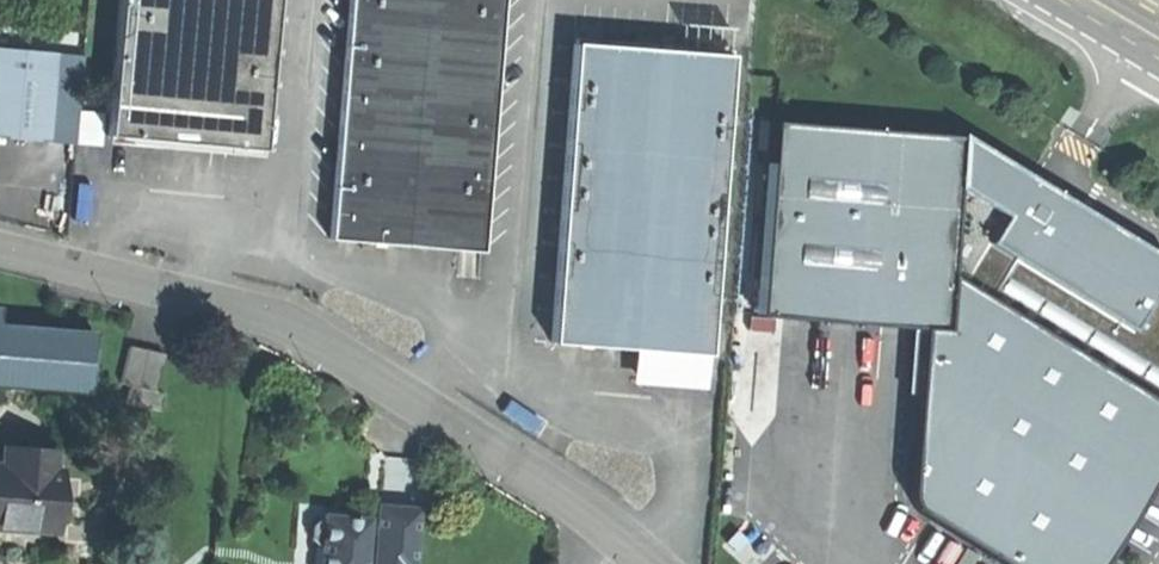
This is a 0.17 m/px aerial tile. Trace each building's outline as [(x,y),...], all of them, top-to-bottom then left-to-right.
[(261,150),(275,0),(119,0),(106,136),(193,144),(261,150)] [(482,251),(495,98),(502,0),(348,0),(329,239),(398,245),(482,251)] [(573,46),(551,342),(633,349),(638,349),(674,352),(696,353),(705,354),(706,350),(708,322),(728,58),(573,46)] [(48,144),(54,54),(0,50),(0,141),(14,142),(48,144)] [(82,56),(54,54),(48,144),(75,146),(82,56)] [(909,122),(902,125),(898,131),(774,122),(759,314),(813,319),(923,327),(946,329),(960,136),(924,133),(918,133),(916,126),(909,122)] [(960,136),(946,329),(923,327),(914,502),(923,508),(1007,563),(1101,563),(1158,470),(1158,257),(1085,213),(960,136)] [(724,323),(708,322),(706,350),(722,351),(724,323)] [(94,334),(0,327),(0,386),(89,393),(94,334)] [(162,353),(128,345),(120,384),(127,385),(123,402),(140,406),(159,410),(162,394),(153,392),(162,353)] [(630,379),(671,382),(673,362),(637,359),(638,349),(633,349),(630,379)] [(637,359),(673,362),(674,352),(638,349),(637,359)] [(694,384),(696,353),(674,352),(673,362),(671,382),(694,384)] [(10,448),(10,465),(27,466),(27,449),(10,448)] [(27,449),(27,466),(55,468),(56,450),(27,449)] [(56,528),(59,468),(55,468),(27,466),(10,465),(0,465),(0,510),(4,511),(4,526),(56,528)] [(377,506),(375,540),(365,540),(366,518),(346,517),(323,516),(323,520),(318,520),(310,525),(309,536),(319,548),(326,549),(325,563),(413,563),(415,508),(377,506)]
